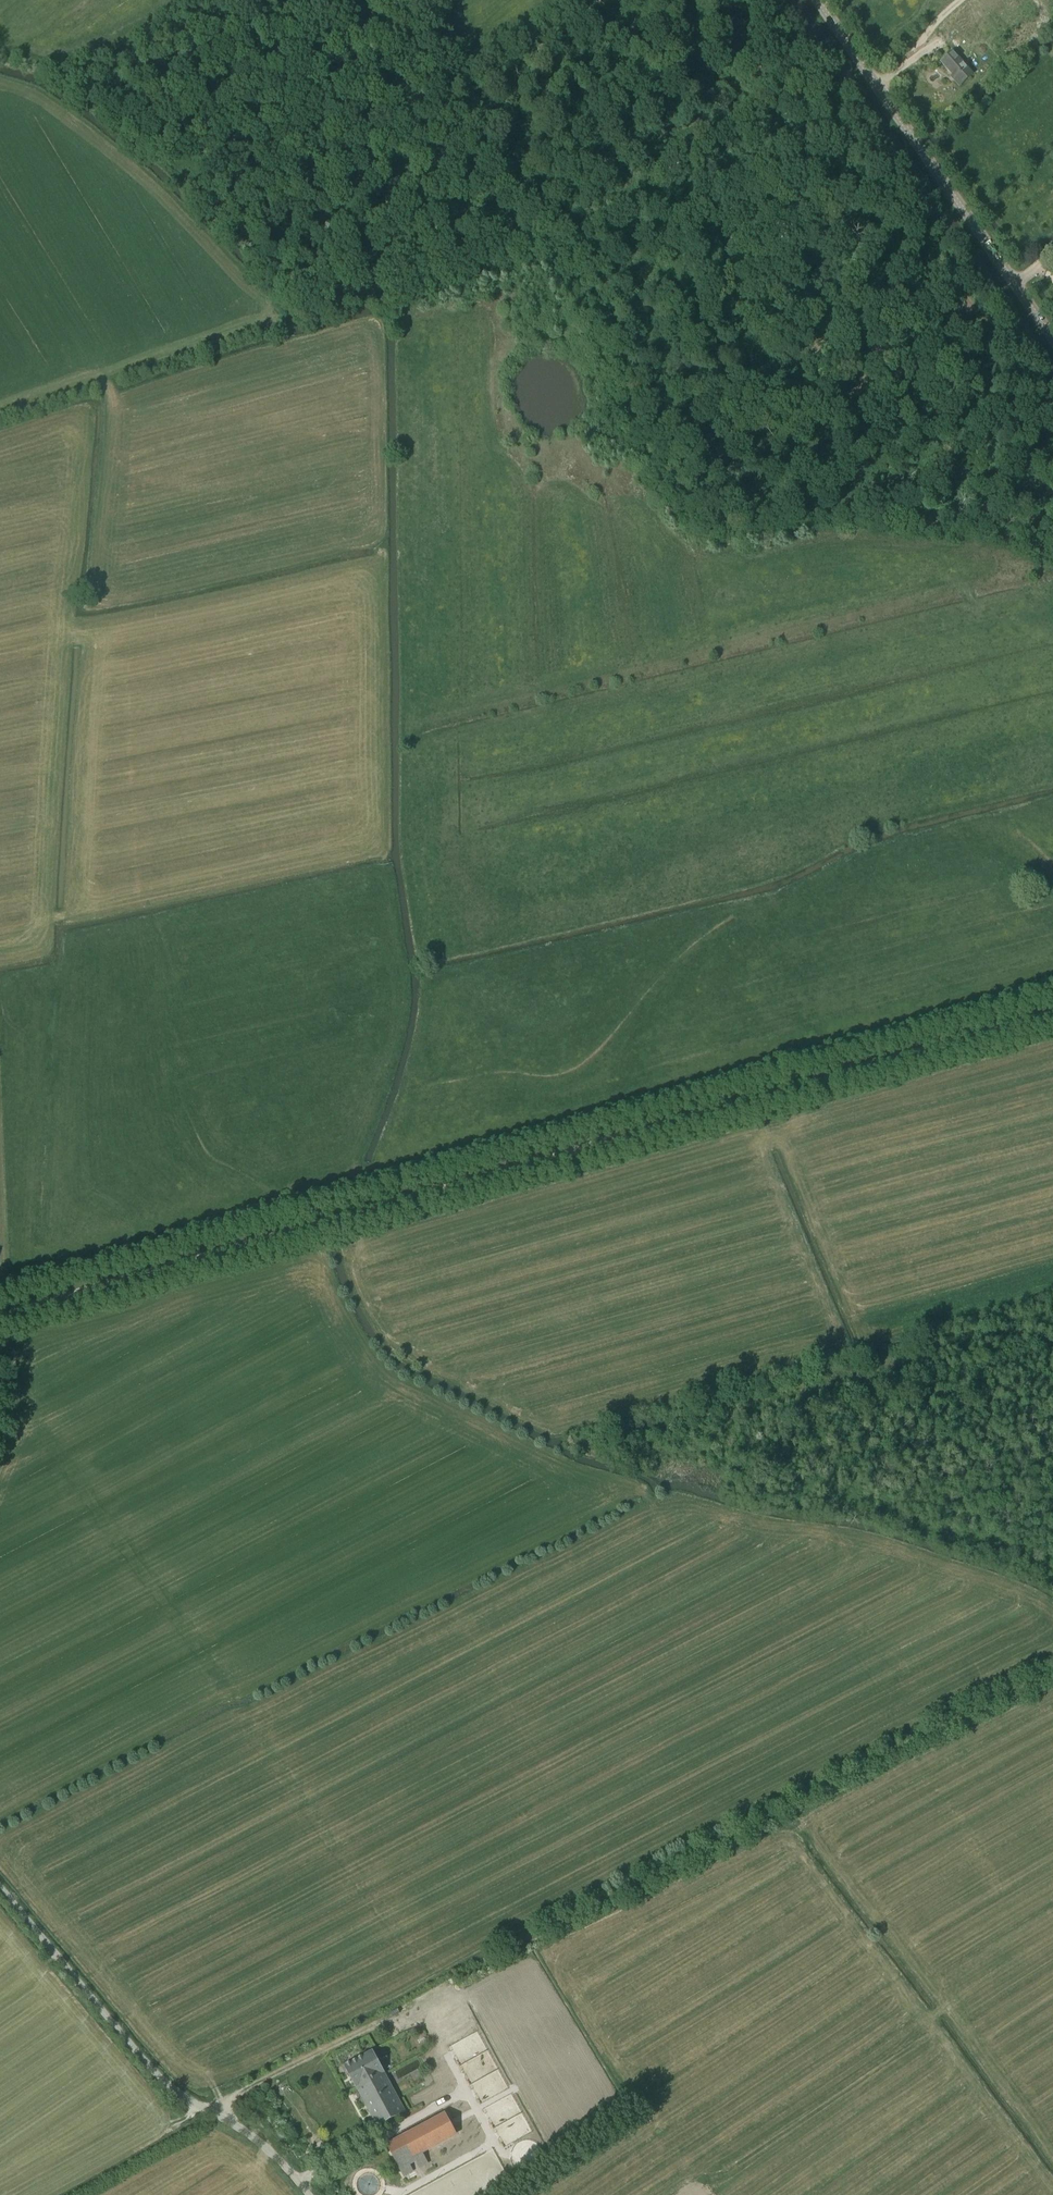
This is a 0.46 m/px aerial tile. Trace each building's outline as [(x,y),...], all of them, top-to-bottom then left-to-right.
[(959,86),(972,75),(953,52),(942,62),(955,78),(953,79),(959,86)] [(377,2126),(405,2111),(372,2050),(345,2065),(377,2126)] [(421,2151),(456,2133),(446,2114),(387,2146),(404,2176),(428,2163),(421,2151)]
